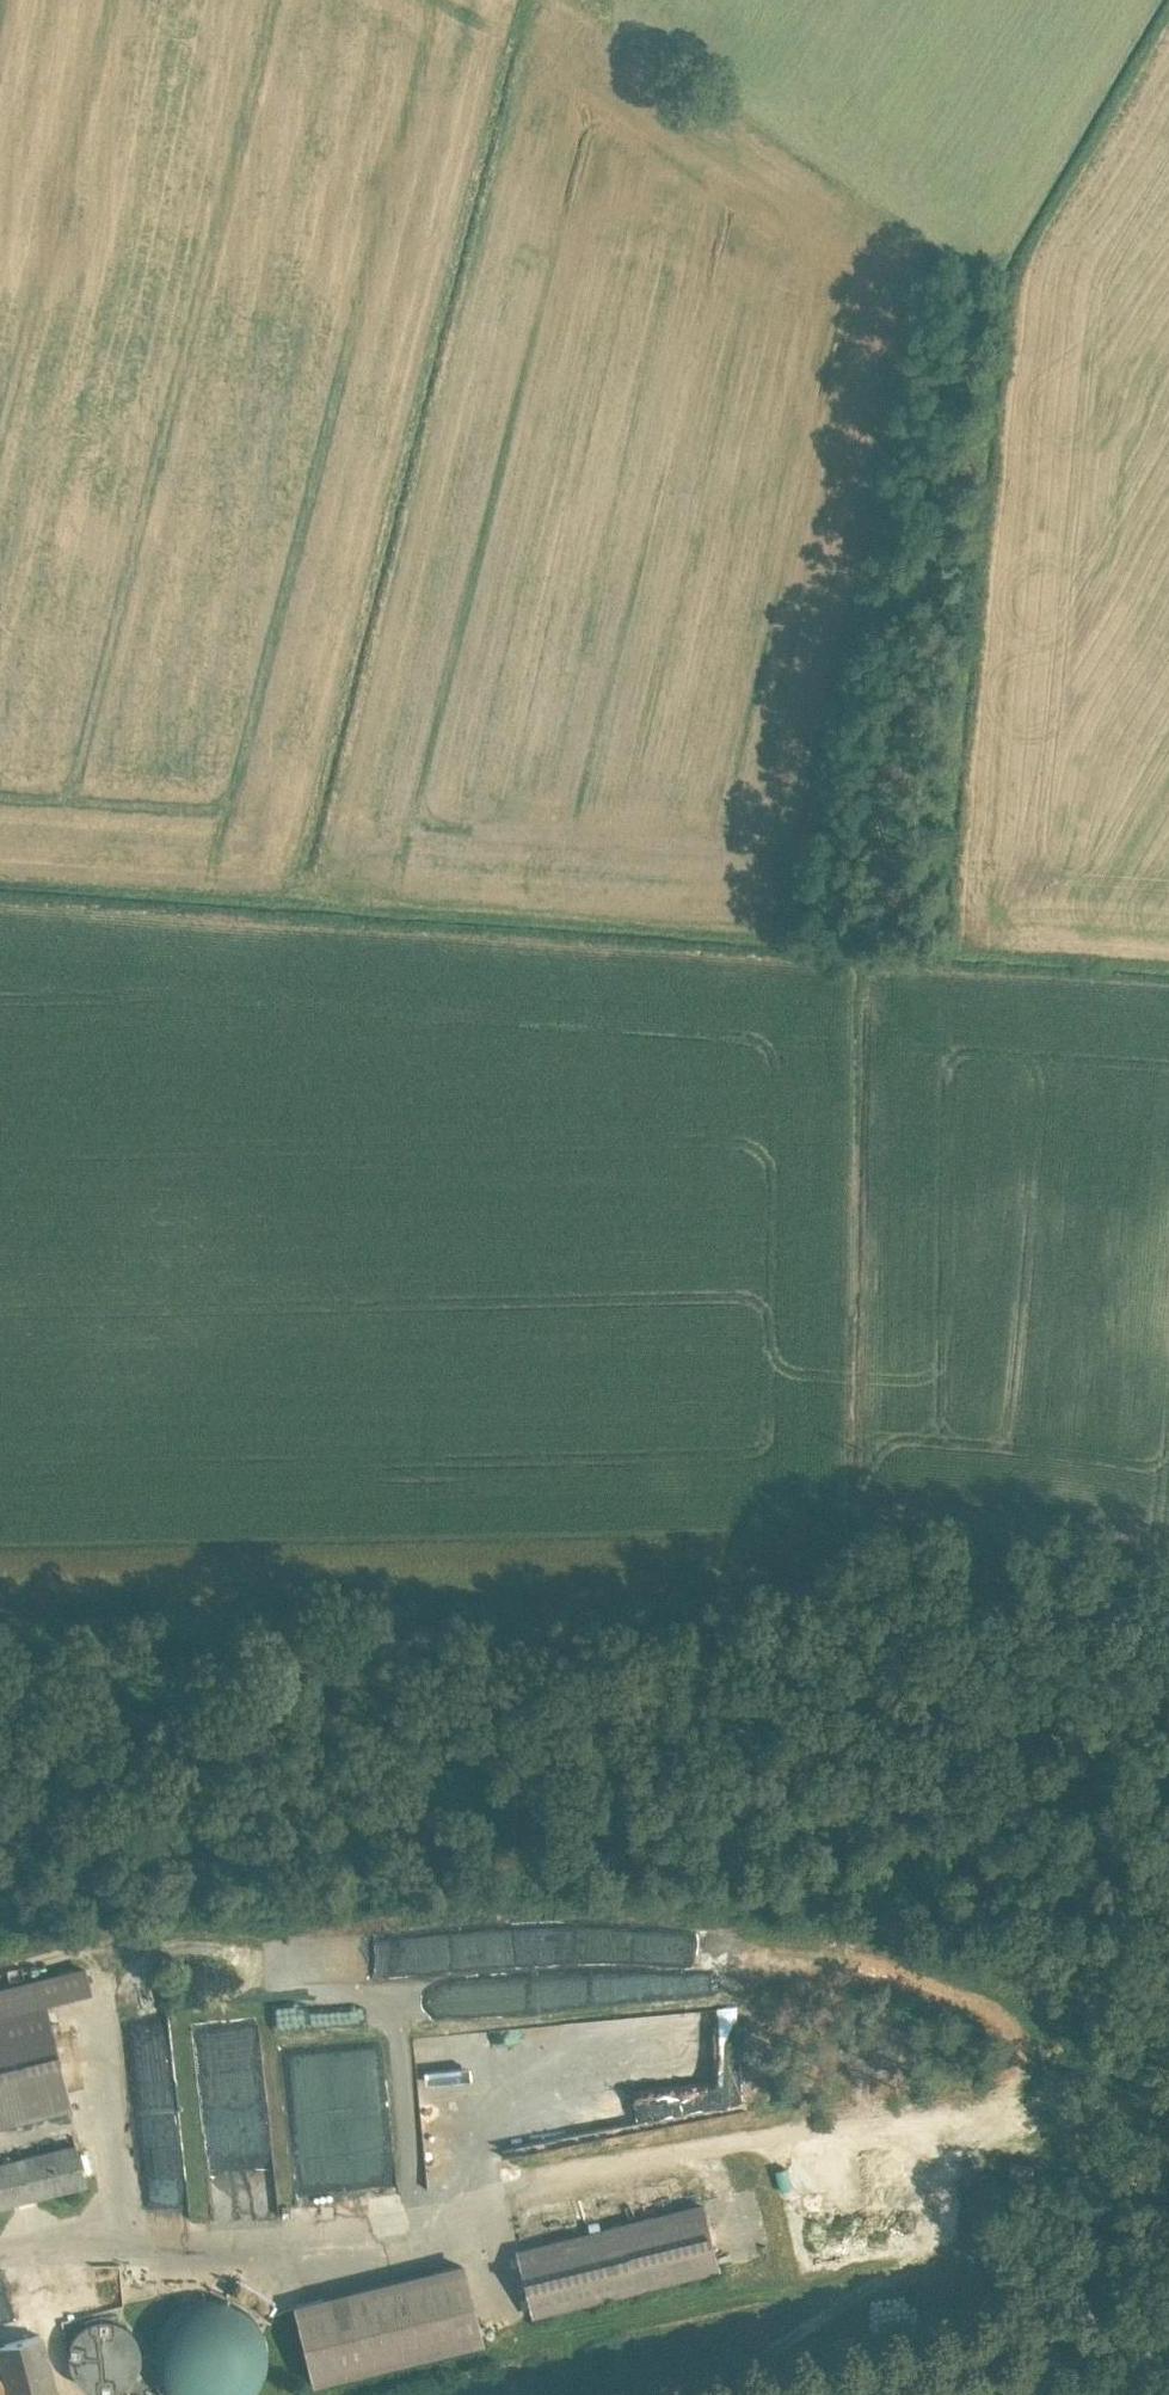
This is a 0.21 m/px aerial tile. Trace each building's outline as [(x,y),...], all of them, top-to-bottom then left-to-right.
[(43,1999),(42,1994),(90,1982),(82,1949),(0,1970),(0,2010),(43,1999)] [(70,2105),(43,1999),(0,2010),(0,2122),(70,2105)] [(85,2182),(74,2144),(0,2162),(0,2203),(85,2182)] [(865,2199),(841,2204),(845,2221),(869,2217),(865,2199)] [(703,2205),(517,2250),(532,2311),(719,2266),(703,2205)] [(462,2264),(295,2305),(313,2380),(480,2339),(462,2264)] [(199,2300),(192,2302),(186,2305),(181,2309),(175,2313),(171,2317),(167,2323),(163,2328),(161,2334),(159,2341),(157,2347),(157,2354),(157,2360),(159,2367),(160,2373),(163,2379),(166,2385),(170,2390),(175,2394),(250,2394),(254,2392),(258,2386),(262,2381),(264,2375),(267,2368),(268,2361),(268,2355),(268,2348),(267,2341),(265,2335),(262,2328),(259,2323),(254,2317),(250,2312),(244,2308),(238,2305),(232,2302),(226,2300),(219,2299),(212,2298),(205,2299),(199,2300)] [(84,2383),(95,2388),(106,2390),(118,2388),(128,2382),(136,2373),(141,2363),(142,2351),(140,2340),(134,2330),(125,2322),(114,2317),(101,2316),(88,2320),(78,2327),(71,2338),(68,2350),(69,2363),(75,2375),(84,2383)] [(40,2333),(0,2343),(0,2355),(11,2394),(56,2394),(40,2333)]
